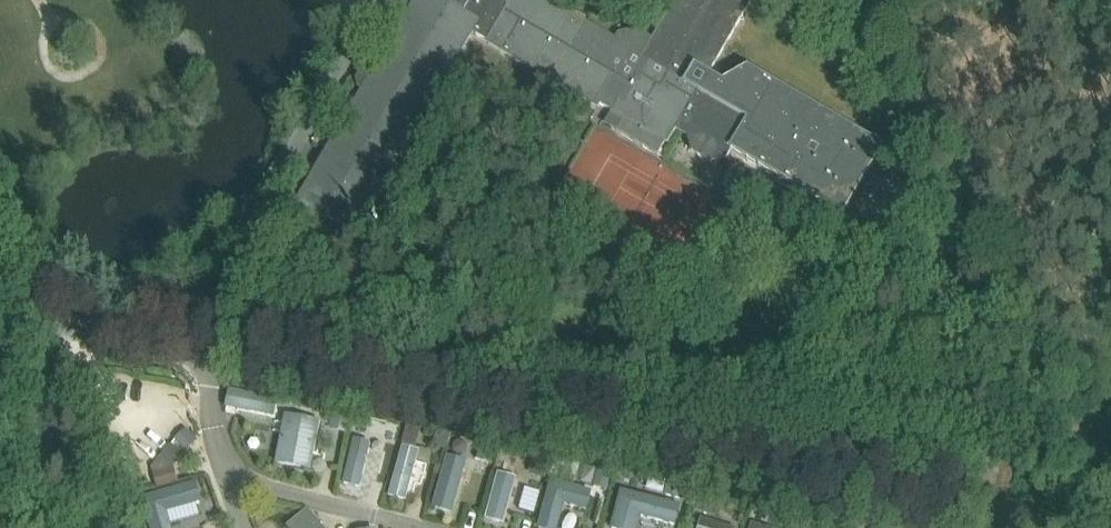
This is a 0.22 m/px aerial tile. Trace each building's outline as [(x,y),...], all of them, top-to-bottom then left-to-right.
[(748,67),(723,81),(709,73),(752,0),(674,0),(652,38),(636,29),(618,33),(613,40),(543,0),(417,0),(376,71),(370,67),(362,69),(357,79),(359,89),(364,91),(292,213),(360,252),(367,239),(354,232),(472,31),(479,36),(485,39),(484,42),(599,108),(601,105),(624,118),(618,132),(657,154),(665,142),(668,143),(675,130),(687,137),(691,151),(711,162),(727,159),(732,150),(844,215),(885,146),(748,67)] [(239,398),(236,416),(272,423),(276,405),(239,398)] [(350,415),(334,412),(331,429),(347,432),(350,415)] [(321,420),(285,413),(276,462),(312,469),(321,420)] [(394,433),(396,424),(386,421),(383,431),(394,433)] [(408,423),(403,443),(417,446),(422,427),(408,423)] [(176,441),(183,447),(193,434),(186,429),(176,441)] [(349,482),(363,485),(371,445),(357,442),(349,482)] [(477,458),(491,462),(495,448),(482,444),(477,458)] [(172,445),(165,454),(178,464),(185,455),(172,445)] [(402,455),(390,498),(405,502),(417,459),(402,455)] [(562,477),(566,459),(557,456),(553,474),(562,477)] [(500,470),(513,473),(517,460),(504,457),(500,470)] [(454,520),(469,465),(448,459),(433,515),(454,520)] [(573,460),(568,478),(589,484),(594,465),(573,460)] [(530,472),(546,476),(549,465),(533,461),(530,472)] [(594,486),(608,490),(613,471),(599,467),(594,486)] [(159,490),(180,484),(175,469),(155,475),(159,490)] [(492,527),(506,527),(519,477),(500,472),(485,526),(492,527)] [(552,479),(539,527),(541,527),(559,527),(566,503),(588,509),(593,491),(574,485),(554,479),(552,479)] [(670,479),(666,495),(681,499),(686,483),(670,479)] [(142,497),(150,527),(173,527),(168,511),(202,502),(196,482),(142,497)] [(623,489),(613,527),(640,527),(643,516),(678,525),(683,505),(623,489)] [(698,496),(694,510),(717,517),(721,503),(698,496)] [(286,527),(287,527),(324,527),(308,508),(286,527)] [(796,527),(804,527),(809,514),(792,508),(787,525),(796,527)] [(860,527),(886,527),(887,522),(864,516),(860,527)] [(700,527),(738,527),(703,517),(701,524),(700,527)]
